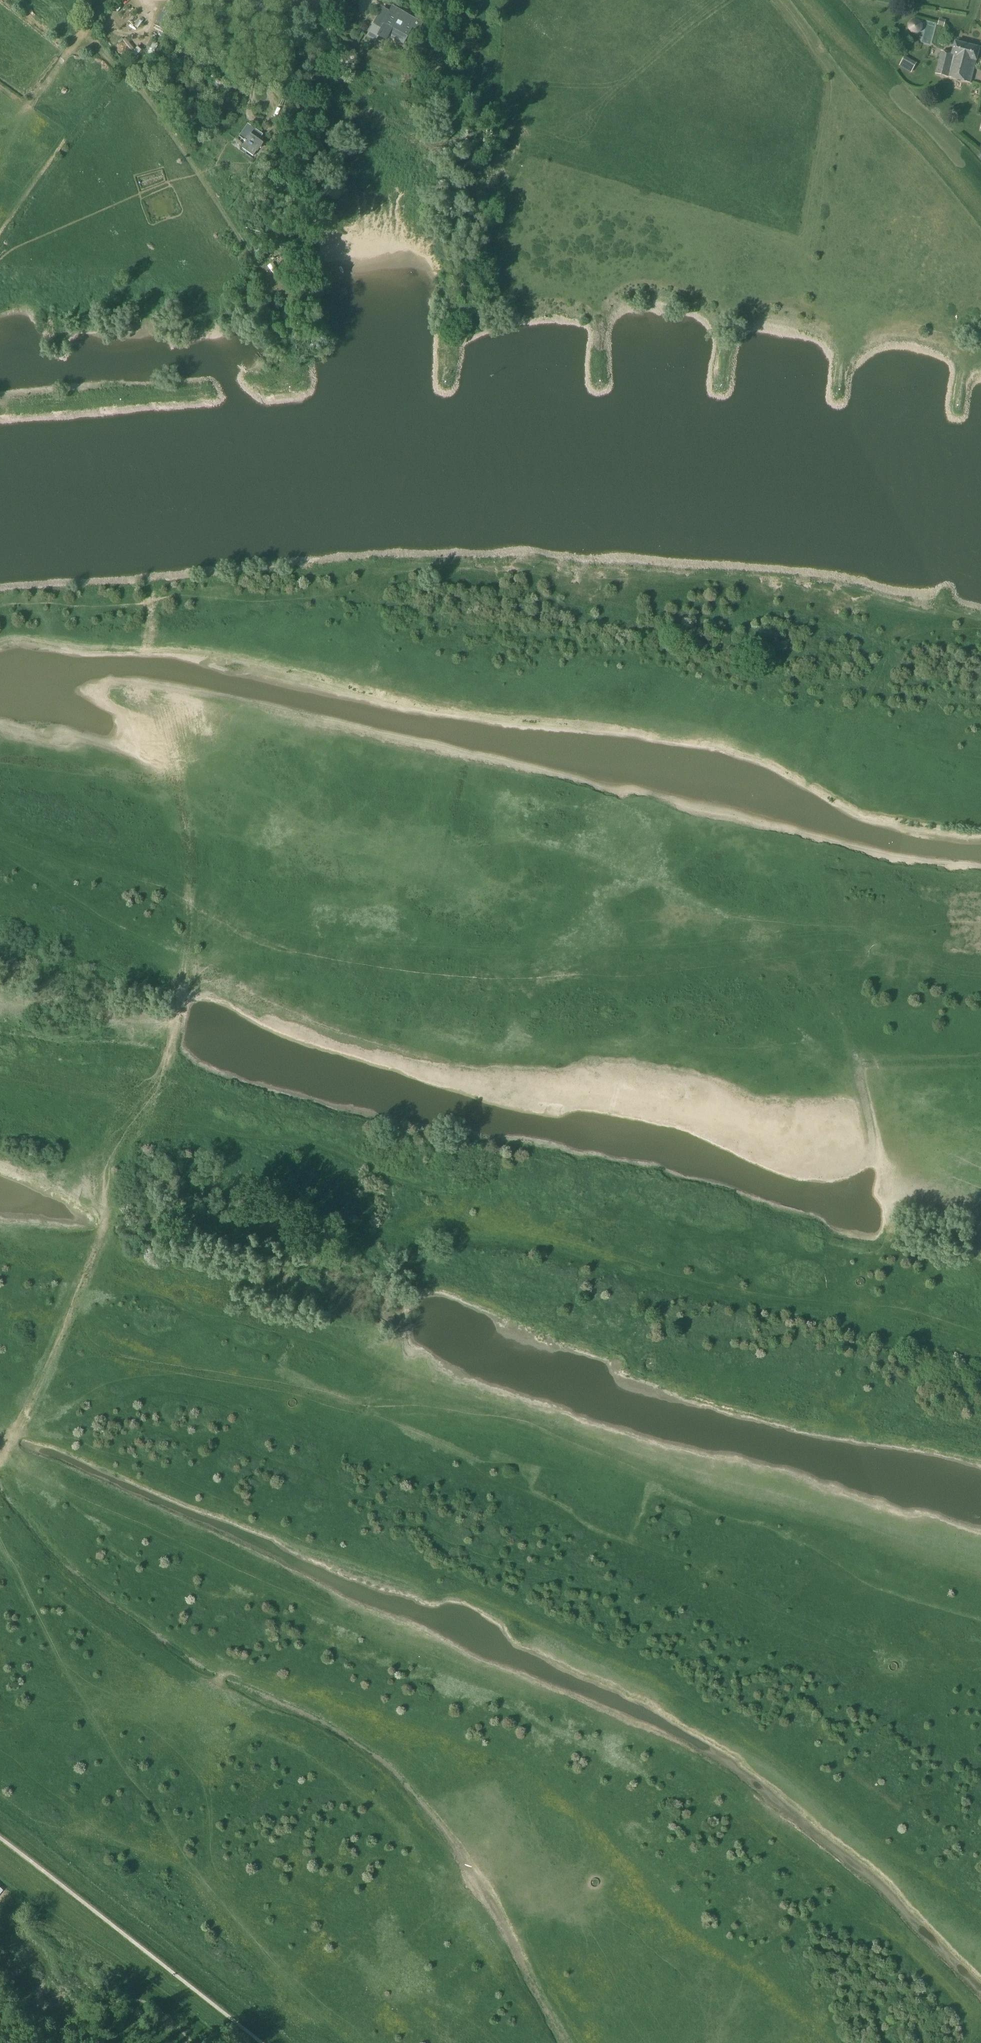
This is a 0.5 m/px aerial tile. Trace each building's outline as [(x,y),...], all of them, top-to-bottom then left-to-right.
[(270,2),(267,0),(245,0),(244,1),(265,12),(270,2)] [(403,44),(413,27),(410,25),(413,19),(403,14),(399,19),(382,9),(367,37),(375,41),(378,36),(385,41),(388,36),(403,44)] [(945,21),(939,19),(937,25),(944,27),(945,21)] [(976,61),(980,48),(955,42),(952,55),(941,52),(935,75),(970,84),(976,61)] [(157,46),(151,43),(146,52),(152,56),(157,46)] [(446,64),(451,54),(442,49),(437,59),(446,64)] [(916,63),(905,57),(899,66),(911,72),(916,63)] [(249,124),(239,137),(246,142),(242,147),(253,156),(256,151),(258,152),(264,144),(259,140),(263,135),(249,124)]
